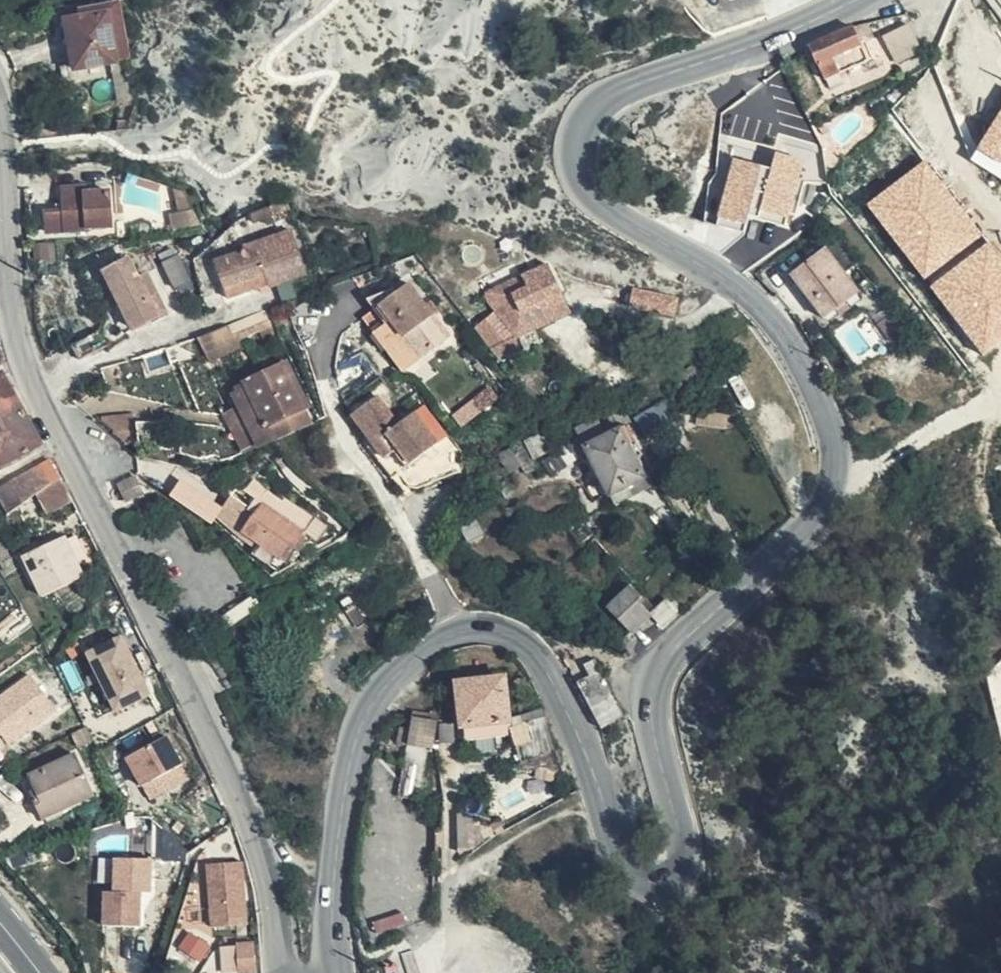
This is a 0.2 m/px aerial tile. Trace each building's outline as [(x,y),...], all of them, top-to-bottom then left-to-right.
[(116,2),(75,9),(76,17),(64,19),(73,68),(126,59),(116,2)] [(866,24),(854,30),(861,45),(866,43),(872,40),(866,24)] [(853,27),(809,46),(824,81),(873,59),(866,43),(861,45),(854,30),(853,27)] [(884,55),(910,43),(902,27),(877,38),(884,55)] [(914,52),(910,43),(884,55),(888,64),(914,52)] [(796,218),(803,173),(823,176),(829,137),(784,130),(789,99),(744,92),(742,108),(724,106),(707,217),(749,223),(750,211),(796,218)] [(1000,178),(1000,105),(971,163),(1000,178)] [(867,205),(983,355),(1000,342),(1000,259),(924,160),(867,205)] [(112,227),(110,190),(87,192),(87,188),(64,189),(66,212),(47,213),(48,235),(91,230),(92,228),(112,227)] [(189,224),(168,193),(159,194),(161,213),(157,214),(160,231),(164,230),(189,224)] [(265,217),(281,220),(292,214),(286,199),(262,209),(265,217)] [(269,225),(281,220),(265,217),(269,225)] [(306,275),(292,232),(245,247),(247,253),(216,264),(224,289),(254,279),(254,277),(263,273),(267,285),(269,288),(306,275)] [(860,261),(843,239),(827,252),(825,250),(792,276),(824,318),(836,309),(844,303),(858,293),(843,274),(860,261)] [(189,281),(177,257),(163,264),(176,289),(189,281)] [(139,280),(129,261),(105,273),(134,329),(166,313),(147,276),(139,280)] [(254,279),(224,289),(228,298),(267,285),(263,273),(254,277),(254,279)] [(527,288),(512,294),(520,312),(560,293),(551,277),(536,283),(531,273),(523,278),(527,288)] [(383,345),(443,330),(409,285),(398,294),(394,290),(367,300),(375,311),(363,320),(383,345)] [(676,300),(652,295),(649,310),(674,314),(676,300)] [(844,303),(836,309),(840,316),(849,309),(844,303)] [(270,319),(265,310),(227,327),(232,337),(270,319)] [(509,330),(495,314),(482,325),(496,342),(509,330)] [(227,327),(214,332),(199,339),(209,363),(237,349),(232,337),(227,327)] [(450,338),(443,330),(383,345),(404,374),(450,338)] [(98,332),(72,345),(80,360),(108,345),(101,331),(98,332)] [(654,358),(636,350),(633,358),(650,366),(654,358)] [(120,365),(102,370),(108,391),(129,395),(120,365)] [(239,407),(258,448),(311,424),(281,365),(245,383),(248,388),(233,395),(239,407)] [(2,376),(0,377),(0,466),(1,469),(41,445),(2,376)] [(485,387),(455,412),(464,424),(494,399),(485,387)] [(405,470),(420,458),(429,448),(435,441),(413,414),(398,426),(376,398),(351,417),(384,459),(392,453),(405,470)] [(645,431),(676,418),(669,402),(638,415),(645,431)] [(245,455),(258,448),(239,407),(226,414),(245,455)] [(168,422),(137,422),(139,442),(167,451),(168,422)] [(636,459),(621,430),(603,439),(594,422),(576,431),(579,436),(571,442),(577,454),(585,448),(611,495),(645,477),(636,459)] [(645,454),(630,426),(621,430),(636,459),(645,454)] [(552,437),(537,434),(494,456),(508,475),(558,446),(552,437)] [(429,448),(420,458),(438,445),(435,441),(429,448)] [(577,454),(571,442),(560,450),(569,464),(579,457),(577,454)] [(569,464),(560,450),(542,463),(552,477),(569,464)] [(293,468),(283,456),(277,460),(289,478),(306,492),(310,484),(293,468)] [(50,461),(0,490),(0,500),(9,515),(13,512),(35,496),(59,478),(50,461)] [(621,501),(643,489),(650,485),(645,477),(611,495),(615,504),(621,501)] [(72,501),(59,478),(35,496),(47,514),(72,501)] [(136,478),(119,487),(126,501),(144,493),(136,478)] [(272,496),(263,508),(276,516),(284,504),(272,496)] [(262,544),(253,560),(271,577),(292,566),(287,563),(306,535),(314,522),(315,520),(286,501),(284,504),(276,516),(263,508),(245,533),(262,544)] [(475,516),(462,522),(463,533),(469,543),(485,534),(475,516)] [(314,522),(306,535),(318,544),(325,529),(314,522)] [(65,537),(27,556),(38,581),(36,582),(43,597),(83,578),(65,537)] [(610,611),(632,634),(650,615),(638,602),(642,598),(632,588),(610,611)] [(653,615),(663,626),(677,612),(667,602),(656,612),(653,615)] [(91,699),(99,716),(154,692),(127,630),(88,647),(108,692),(91,699)] [(625,716),(595,660),(583,667),(589,677),(577,683),(602,729),(625,716)] [(0,698),(0,736),(2,735),(10,746),(55,711),(30,676),(0,698)] [(503,679),(458,684),(465,740),(511,734),(503,679)] [(550,735),(542,708),(539,699),(519,706),(531,741),(550,735)] [(412,719),(408,748),(430,751),(435,722),(412,719)] [(79,748),(93,741),(87,728),(73,735),(79,748)] [(143,784),(187,761),(171,731),(127,754),(143,784)] [(531,741),(535,755),(554,750),(550,735),(531,741)] [(430,751),(408,748),(400,797),(422,800),(427,772),(430,751)] [(75,755),(29,776),(38,795),(33,797),(44,821),(94,797),(75,755)] [(154,853),(154,832),(132,831),(131,852),(154,853)] [(114,886),(113,854),(102,854),(103,886),(114,886)] [(104,923),(144,922),(143,889),(155,888),(155,854),(115,855),(116,889),(104,889),(104,923)] [(246,857),(207,860),(212,925),(251,922),(246,857)] [(191,930),(182,945),(203,958),(213,943),(191,930)] [(257,938),(222,941),(225,971),(260,968),(257,938)]
